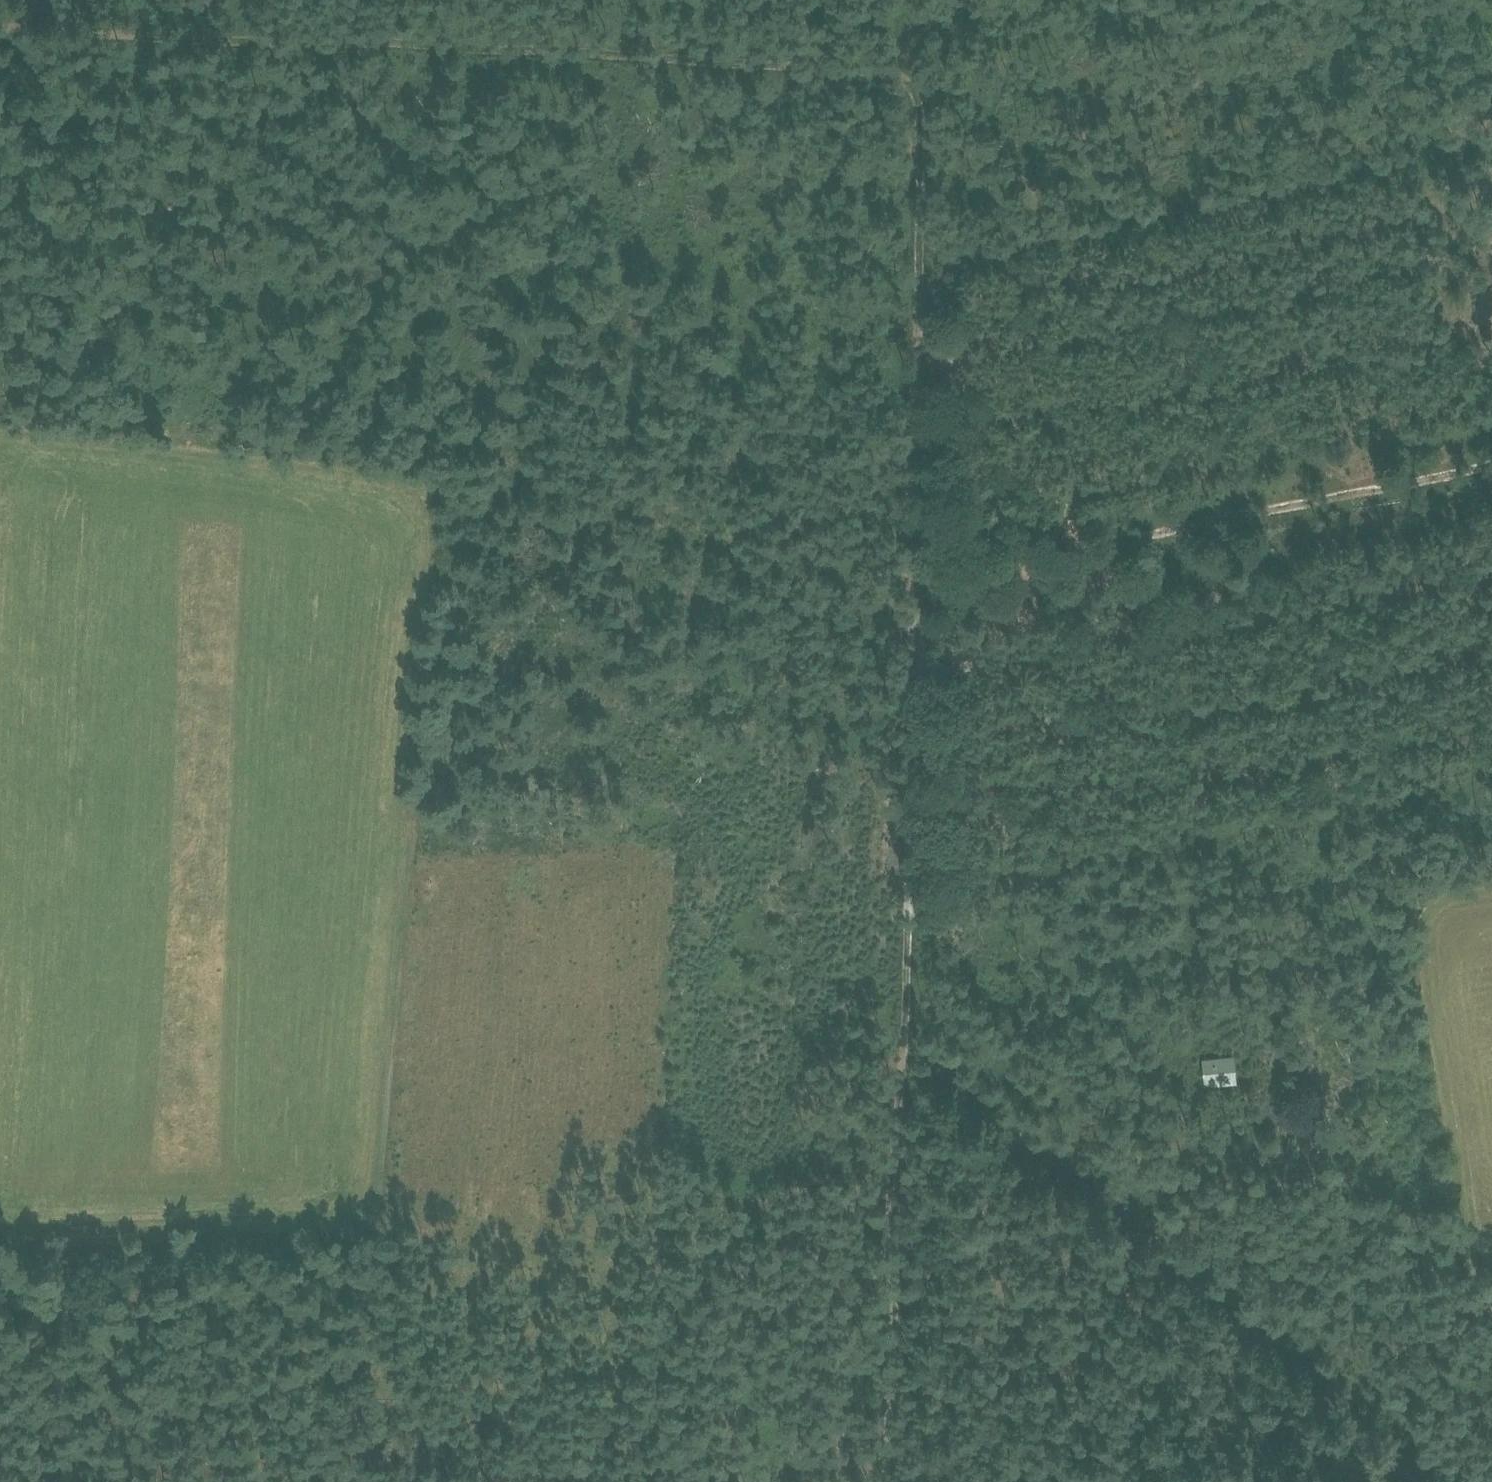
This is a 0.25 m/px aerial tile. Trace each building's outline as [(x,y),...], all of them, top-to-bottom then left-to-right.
[(1235,1057),(1203,1060),(1205,1084),(1237,1082),(1235,1057)]
